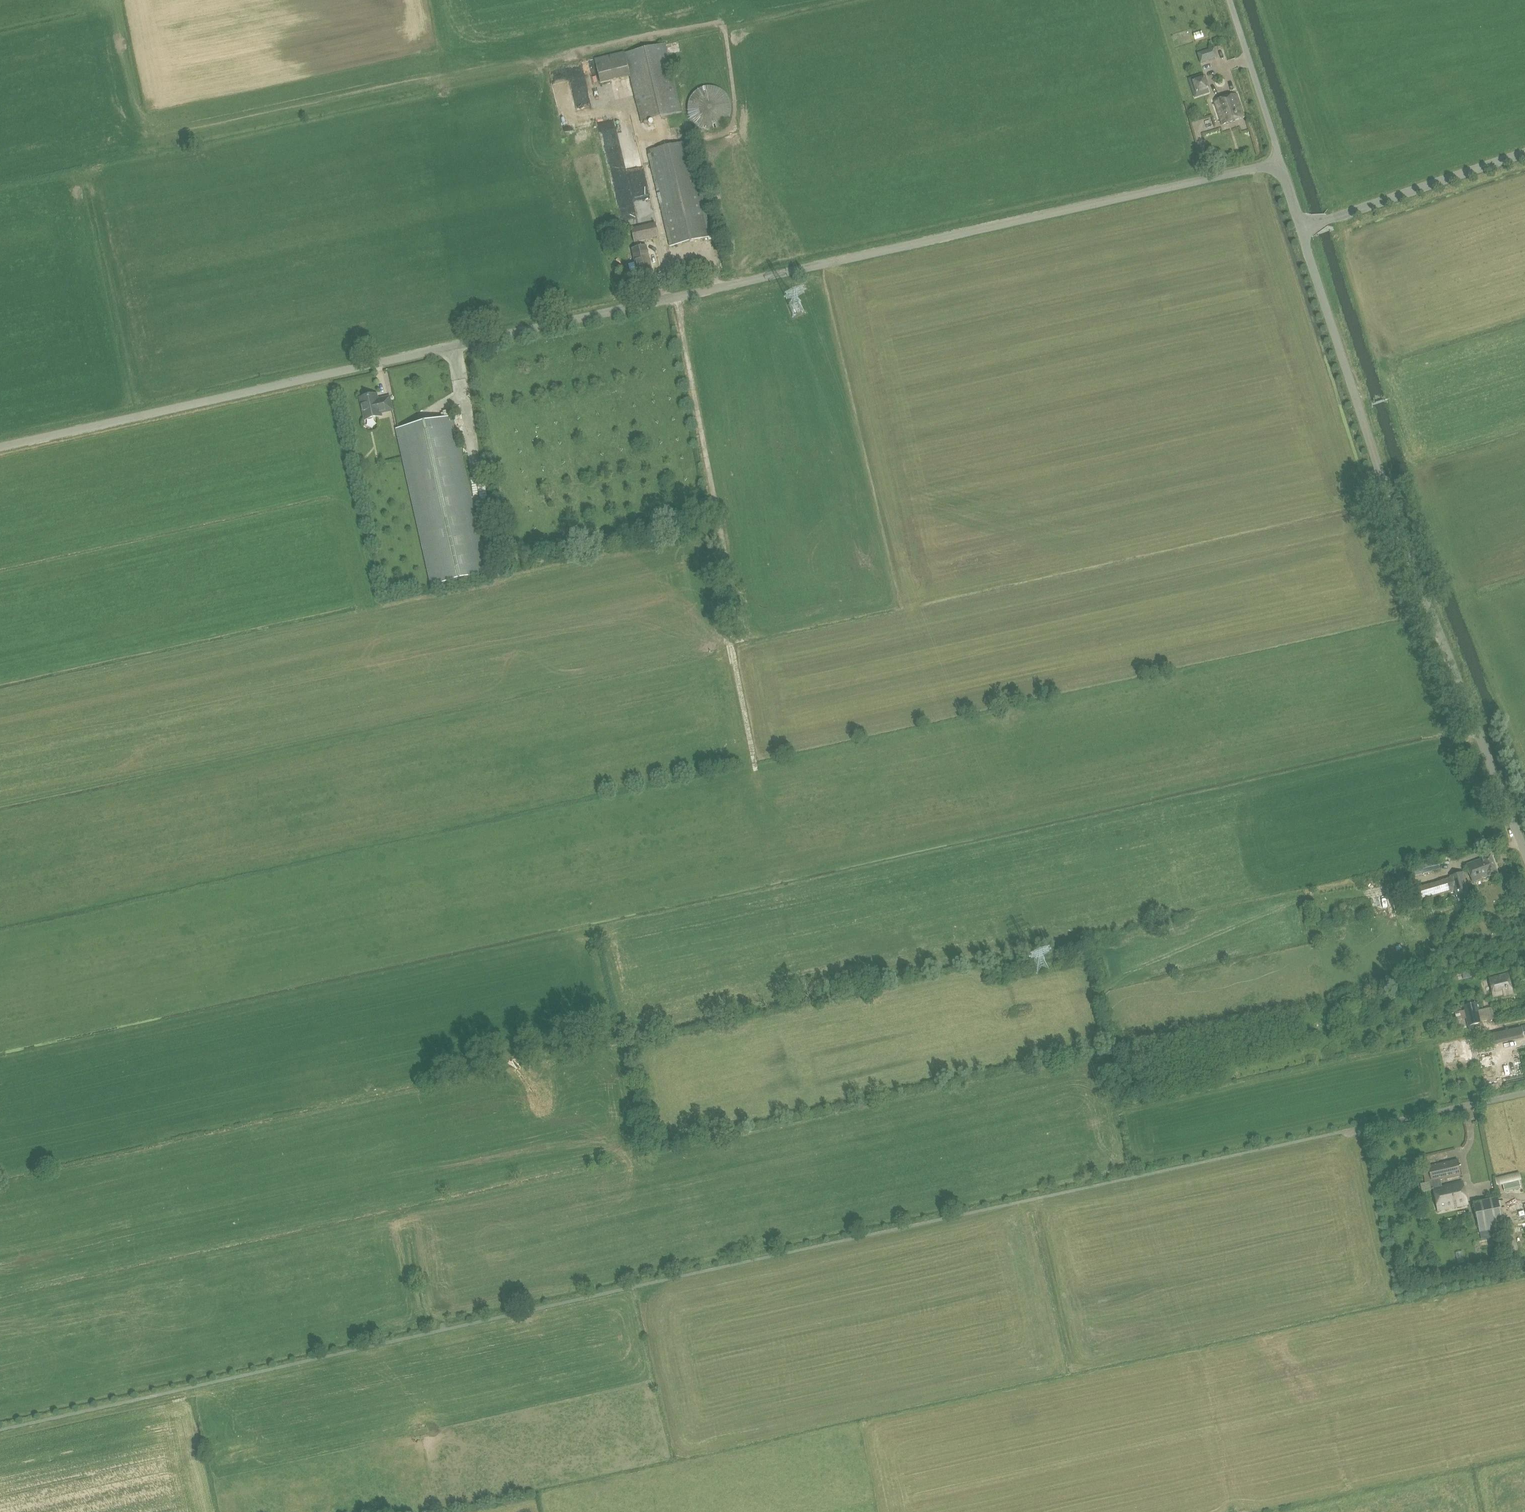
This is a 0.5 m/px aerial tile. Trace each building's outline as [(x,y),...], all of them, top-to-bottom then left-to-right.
[(666,44),(625,53),(630,77),(641,121),(682,112),(666,44)] [(1197,53),(1200,63),(1206,61),(1203,51),(1197,53)] [(630,77),(625,53),(624,52),(595,59),(601,84),(630,77)] [(580,69),(593,67),(592,59),(579,62),(580,69)] [(1196,97),(1210,93),(1204,74),(1190,78),(1196,97)] [(688,110),(688,112),(689,114),(689,116),(690,118),(691,120),(692,122),(694,123),(695,125),(697,126),(699,127),(701,128),(703,129),(705,130),(707,130),(709,130),(712,130),(714,130),(716,129),(718,129),(720,128),(722,127),(724,125),(725,124),(727,122),(728,120),(729,118),(730,116),(731,114),(731,112),(732,110),(732,108),(732,106),(731,104),(731,102),(730,100),(729,98),(728,96),(727,94),(725,92),(723,91),(722,90),(720,89),(718,88),(716,87),(713,87),(711,86),(709,86),(707,86),(705,87),(703,87),(701,88),(699,89),(697,90),(695,92),(694,93),(692,95),(691,97),(690,99),(689,101),(688,103),(688,105),(688,107),(688,110)] [(1215,101),(1222,124),(1245,117),(1238,94),(1215,101)] [(712,237),(689,141),(647,151),(670,247),(712,237)] [(620,150),(623,165),(638,162),(635,147),(620,150)] [(634,242),(659,237),(656,223),(631,228),(634,242)] [(652,271),(646,246),(632,249),(638,274),(652,271)] [(392,410),(390,398),(382,399),(382,400),(378,401),(376,394),(361,398),(366,420),(381,416),(381,413),(392,410)] [(453,416),(398,424),(408,488),(411,488),(412,495),(440,491),(441,497),(454,495),(453,491),(465,489),(453,416)] [(1488,876),(1489,877),(1498,874),(1491,855),(1482,858),(1482,859),(1466,865),(1472,882),(1488,876)] [(1411,866),(1413,876),(1438,870),(1437,860),(1411,866)] [(1457,896),(1468,892),(1469,892),(1463,872),(1450,876),(1451,877),(1411,890),(1415,903),(1454,891),(1456,896),(1457,896)] [(1470,898),(1468,892),(1457,896),(1458,902),(1470,898)] [(1052,968),(1051,956),(1034,958),(1036,970),(1052,968)] [(1512,993),(1508,974),(1489,979),(1493,995),(1503,993),(1504,995),(1512,993)] [(1478,1011),(1480,1010),(1478,1002),(1463,1006),(1464,1011),(1466,1019),(1468,1026),(1481,1023),(1478,1011)] [(1466,1019),(1464,1011),(1455,1013),(1456,1021),(1464,1019),(1466,1019)] [(1462,1182),(1442,1187),(1441,1180),(1460,1175),(1457,1159),(1428,1166),(1429,1171),(1423,1173),(1425,1183),(1431,1182),(1432,1189),(1433,1189),(1438,1211),(1467,1204),(1462,1182)] [(1522,1187),(1520,1179),(1503,1183),(1505,1191),(1522,1187)] [(1473,1203),(1479,1233),(1504,1228),(1497,1198),(1473,1203)] [(1508,1202),(1510,1211),(1523,1208),(1521,1199),(1508,1202)] [(412,1425),(413,1435),(426,1434),(425,1424),(412,1425)]
